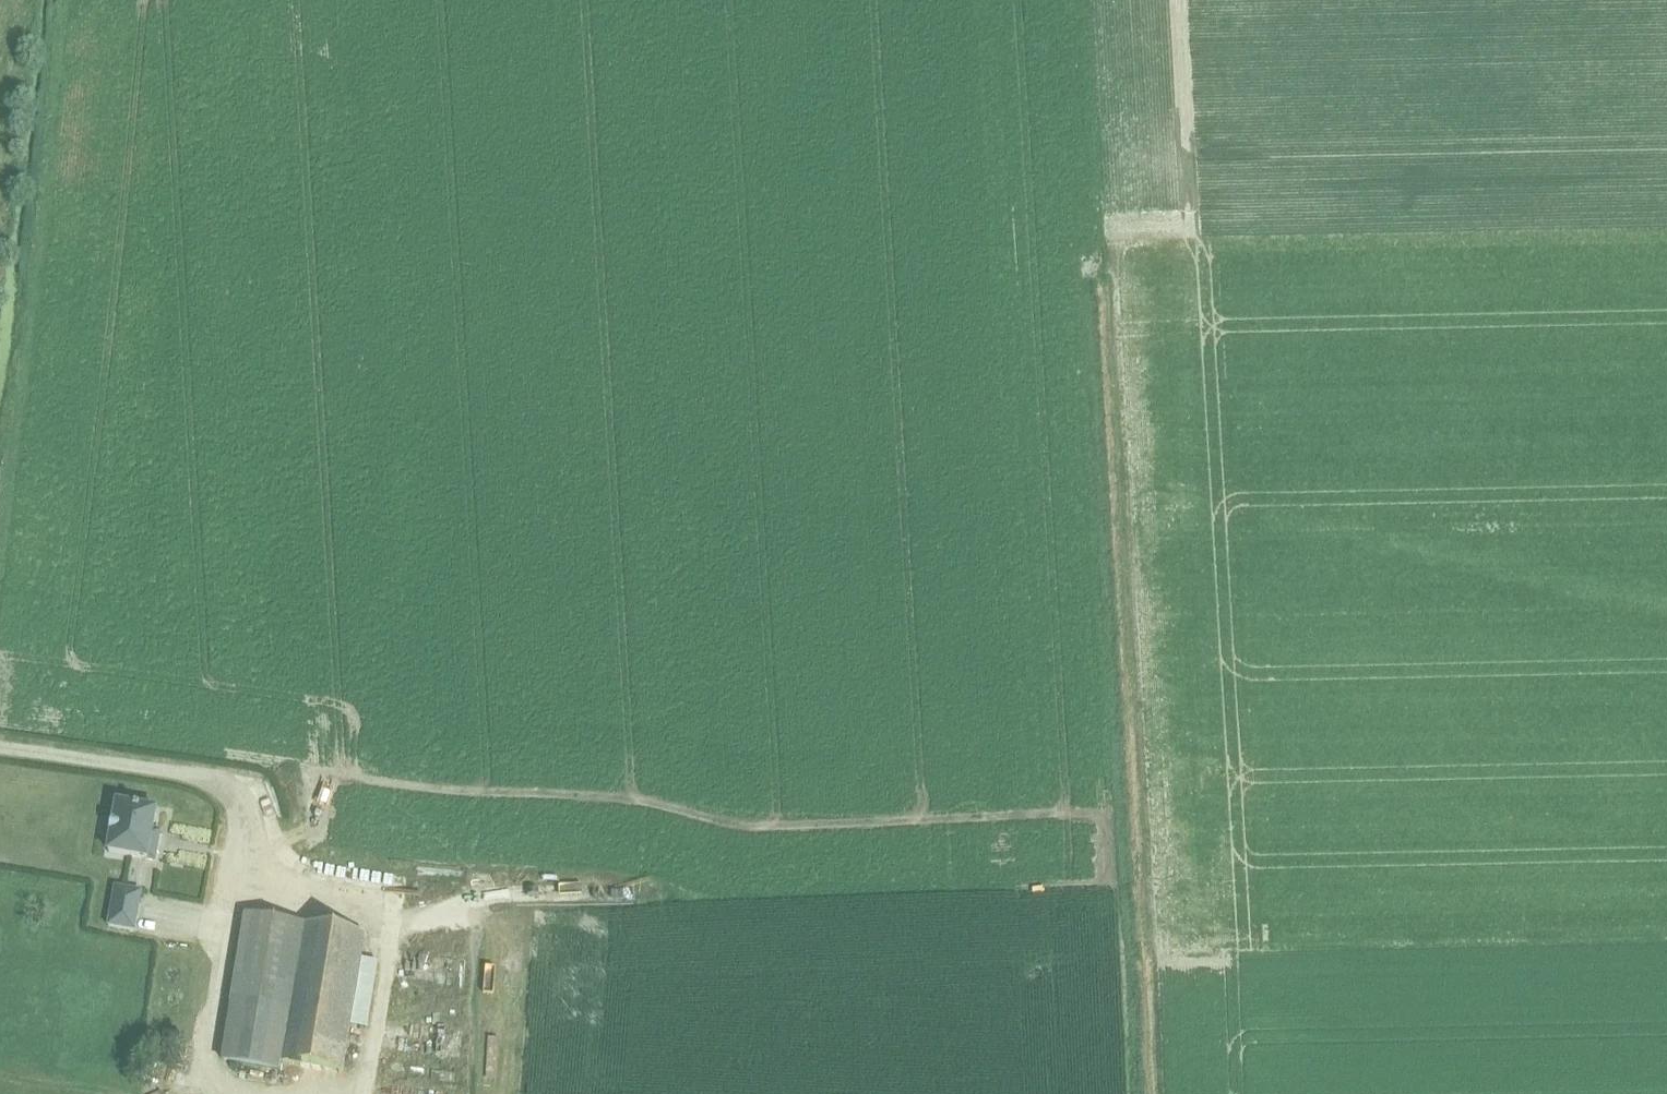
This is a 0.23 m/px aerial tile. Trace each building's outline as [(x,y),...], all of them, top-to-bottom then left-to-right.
[(113,835),(110,854),(155,862),(156,861),(149,859),(150,850),(157,851),(161,832),(154,831),(157,811),(119,804),(115,823),(113,823),(111,834),(113,835)] [(135,932),(142,893),(116,888),(109,927),(135,932)] [(245,917),(223,1060),(280,1069),(280,1066),(280,1065),(344,1075),(367,937),(363,936),(245,917)] [(164,1027),(162,1039),(179,1041),(181,1029),(164,1027)] [(397,1077),(419,1079),(420,1066),(398,1064),(397,1077)]
